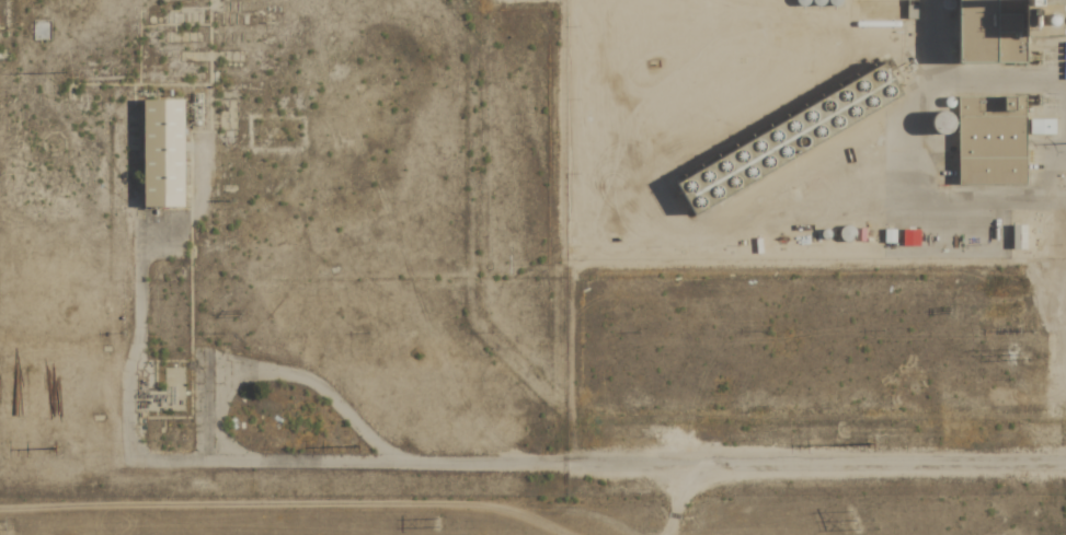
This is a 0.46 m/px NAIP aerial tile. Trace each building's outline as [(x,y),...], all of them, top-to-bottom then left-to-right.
[(665,179),(683,214),(892,91),(874,57),(665,179)] [(1025,186),(1024,98),(957,98),(957,186),(1025,186)] [(181,209),(180,101),(140,102),(141,209),(181,209)] [(1053,120),(1028,120),(1028,136),(1053,136),(1053,120)] [(919,231),(902,231),(902,247),(919,247),(919,231)]
